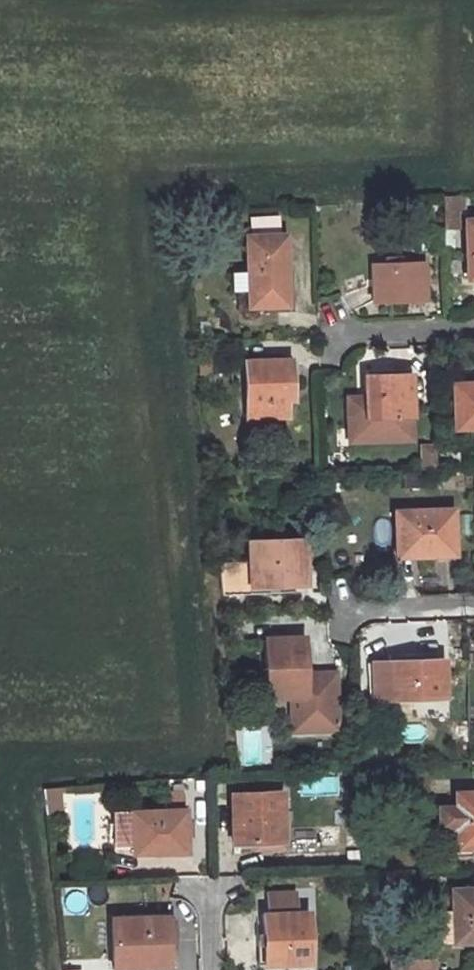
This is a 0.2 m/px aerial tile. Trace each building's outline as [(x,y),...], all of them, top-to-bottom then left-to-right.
[(441,196),(442,227),(455,226),(454,195),(441,196)] [(277,216),(249,217),(249,235),(278,234),(277,216)] [(463,219),(465,278),(473,278),(473,219),(463,219)] [(246,270),(230,271),(231,292),(247,291),(248,305),(285,303),(283,233),(278,234),(249,235),(244,235),(246,270)] [(423,262),(370,265),(372,301),(424,298),(423,262)] [(284,413),(283,384),(290,384),(288,357),(244,359),(246,423),(266,422),(266,414),(284,413)] [(206,362),(198,362),(199,372),(207,372),(206,362)] [(363,435),(364,448),(410,446),(407,381),(390,382),(390,376),(362,377),(363,404),(345,405),(347,436),(363,435)] [(451,384),(453,429),(473,428),(473,383),(451,384)] [(345,405),(363,404),(363,397),(345,398),(345,405)] [(347,448),(364,448),(363,435),(347,436),(347,448)] [(421,467),(434,467),(435,444),(421,444),(421,467)] [(460,447),(438,447),(439,464),(460,464),(460,447)] [(440,555),(440,549),(452,549),(451,510),(394,512),(395,554),(413,553),(413,556),(440,555)] [(246,563),(218,564),(221,594),(294,591),(294,587),(304,587),(303,539),(245,541),(246,563)] [(304,673),(303,636),(264,638),(266,698),(289,697),(290,723),(336,722),(334,672),(311,673),(311,679),(304,679),(304,673)] [(442,697),(442,660),(372,662),(373,699),(442,697)] [(336,722),(290,723),(291,731),(336,729),(336,722)] [(44,813),(63,813),(63,788),(44,788),(44,813)] [(280,791),(231,793),(233,842),(240,842),(282,840),(280,791)] [(437,807),(439,848),(473,847),(473,792),(453,793),(453,807),(437,807)] [(183,810),(112,812),(113,845),(128,845),(129,851),(148,850),(149,854),(184,852),(183,810)] [(282,840),(240,842),(239,849),(283,848),(282,840)] [(452,911),(434,912),(435,944),(473,942),(473,888),(451,889),(451,897),(452,911)] [(294,892),(268,893),(269,913),(262,913),(264,964),(309,962),(307,911),(295,912),(294,892)] [(433,898),(434,912),(452,911),(451,897),(433,898)] [(109,919),(111,969),(116,969),(167,968),(165,917),(109,919)] [(415,969),(431,969),(430,962),(415,962),(415,969)]
